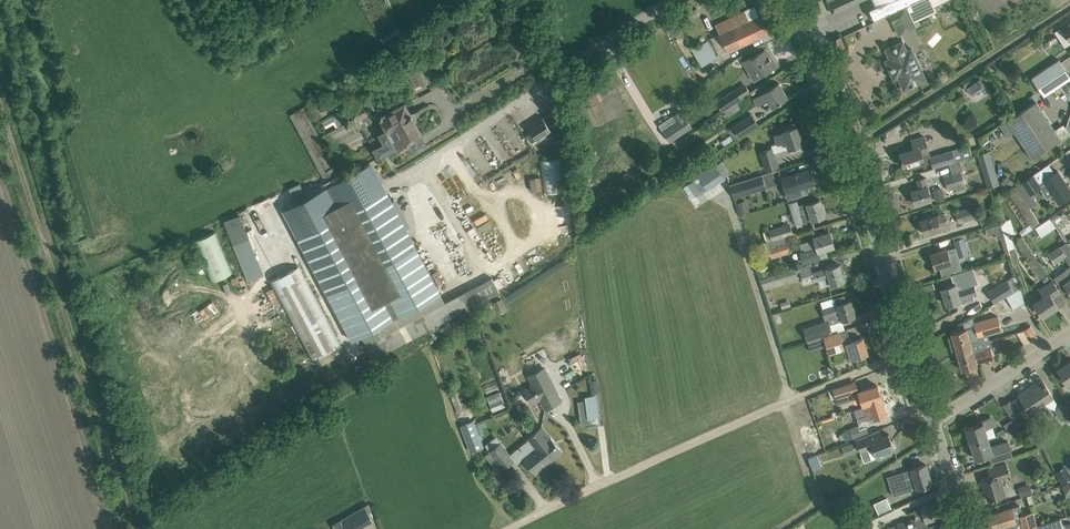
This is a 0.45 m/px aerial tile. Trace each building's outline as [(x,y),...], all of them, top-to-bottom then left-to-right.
[(831,0),(828,2),(833,13),(861,0),(831,0)] [(876,5),(870,8),(874,18),(888,11),(905,3),(913,0),(874,0),(876,5)] [(905,3),(913,22),(937,11),(935,6),(932,0),(913,0),(905,3)] [(905,3),(888,11),(890,16),(893,23),(894,22),(899,34),(915,26),(913,22),(905,3)] [(745,10),(715,24),(719,33),(749,19),(745,10)] [(749,19),(719,33),(728,51),(769,32),(760,14),(749,19)] [(1069,21),(1069,20),(1060,25),(1069,40),(1069,21)] [(383,36),(388,47),(401,41),(396,30),(383,36)] [(833,39),(837,49),(845,46),(840,35),(833,39)] [(708,40),(692,49),(695,55),(701,65),(702,67),(718,57),(708,40)] [(926,79),(922,72),(912,48),(907,50),(902,41),(885,48),(890,58),(885,60),(894,79),(898,77),(904,89),(926,79)] [(395,50),(416,89),(428,82),(408,43),(395,50)] [(768,54),(764,49),(751,57),(750,56),(742,60),(748,70),(755,66),(761,74),(777,64),(770,53),(768,54)] [(1059,59),(1031,77),(1044,96),(1069,78),(1069,77),(1059,59)] [(970,84),(966,87),(971,94),(974,94),(984,87),(984,84),(979,78),(977,79),(977,78),(969,83),(970,84)] [(787,96),(778,82),(754,97),(758,104),(768,98),(772,105),(787,96)] [(723,108),(735,100),(741,97),(735,88),(716,101),(722,110),(723,108)] [(385,142),(373,148),(378,158),(389,152),(391,154),(398,150),(399,151),(406,148),(406,149),(407,149),(407,150),(408,151),(409,151),(410,152),(411,152),(412,152),(413,152),(414,152),(415,152),(416,151),(428,144),(423,134),(416,120),(417,119),(413,110),(411,111),(405,100),(379,114),(387,130),(380,133),(385,142)] [(1036,100),(1027,107),(1007,120),(1026,149),(1032,158),(1061,138),(1055,129),(1036,100)] [(365,164),(356,169),(340,177),(334,166),(335,165),(304,106),(290,114),(327,184),(286,206),(289,212),(295,209),(305,229),(319,221),(318,218),(335,209),(333,205),(342,200),(375,182),(365,164)] [(324,134),(336,156),(366,139),(360,127),(372,121),(366,110),(354,116),(355,117),(345,122),(340,112),(322,121),(326,127),(334,123),(336,127),(324,134)] [(676,120),(663,129),(670,141),(692,126),(681,110),(673,115),(676,120)] [(553,111),(543,117),(529,126),(532,131),(526,135),(531,142),(537,139),(538,140),(552,131),(551,130),(561,123),(553,111)] [(752,114),(733,126),(733,127),(729,130),(735,139),(739,136),(740,136),(759,124),(752,114)] [(1063,123),(1055,129),(1061,138),(1069,133),(1063,123)] [(797,126),(786,129),(784,130),(784,131),(776,134),(778,142),(771,144),(772,147),(761,150),(766,168),(777,164),(774,152),(802,143),(797,126)] [(930,156),(924,136),(911,139),(914,148),(900,152),(904,167),(924,161),(924,163),(932,161),(934,167),(948,162),(955,160),(952,149),(930,156)] [(988,187),(1000,184),(989,150),(978,153),(988,187)] [(540,159),(544,193),(568,190),(564,157),(540,159)] [(711,157),(696,168),(694,169),(707,189),(725,177),(711,157)] [(1030,194),(1040,187),(1046,198),(1053,194),(1058,203),(1069,195),(1069,185),(1069,183),(1067,185),(1058,170),(1055,172),(1048,163),(1022,180),(1030,194)] [(515,169),(520,179),(530,174),(525,164),(515,169)] [(933,167),(924,171),(927,177),(936,173),(933,167)] [(810,168),(800,172),(794,173),(782,177),(785,188),(788,198),(801,194),(808,192),(806,185),(815,182),(810,168)] [(951,174),(944,176),(948,189),(955,187),(957,192),(966,190),(961,171),(951,174)] [(767,188),(762,173),(730,184),(734,198),(767,188)] [(456,174),(443,182),(451,194),(464,186),(456,174)] [(931,199),(925,176),(917,179),(920,187),(911,190),(915,204),(931,199)] [(1017,184),(1008,191),(1019,208),(1032,228),(1035,226),(1039,222),(1037,219),(1034,214),(1029,207),(1036,202),(1030,194),(1022,180),(1017,184)] [(945,198),(942,187),(934,189),(937,200),(945,198)] [(1002,194),(993,200),(995,205),(999,222),(1000,221),(1006,219),(1001,201),(1005,198),(1002,194)] [(820,199),(809,202),(799,205),(797,199),(789,202),(796,223),(812,218),(813,219),(825,215),(820,199)] [(975,204),(955,211),(959,223),(979,216),(975,204)] [(265,273),(244,212),(226,219),(247,279),(265,273)] [(435,234),(452,226),(447,214),(429,223),(435,234)] [(931,216),(920,220),(924,234),(935,230),(940,229),(940,232),(950,229),(948,223),(947,223),(944,214),(936,217),(936,215),(931,216)] [(1036,226),(1042,235),(1056,226),(1050,216),(1036,226)] [(1006,219),(1000,221),(1001,223),(1003,228),(1003,229),(1005,236),(1007,244),(1008,248),(1014,247),(1011,234),(1015,233),(1011,218),(1006,219)] [(766,240),(793,232),(790,223),(768,229),(768,230),(763,231),(766,240)] [(310,239),(302,244),(368,370),(393,357),(389,350),(500,292),(492,277),(446,301),(416,246),(356,278),(349,265),(344,267),(324,229),(309,237),(310,239)] [(232,272),(216,231),(193,240),(210,281),(232,272)] [(809,240),(800,243),(802,249),(804,248),(805,250),(800,251),(803,263),(827,255),(825,249),(834,246),(830,232),(813,237),(814,240),(810,241),(809,240)] [(968,253),(963,236),(963,234),(953,237),(959,256),(968,253)] [(1047,273),(1021,234),(1017,236),(1019,238),(1016,240),(1027,257),(1024,259),(1038,279),(1047,273)] [(494,254),(500,250),(493,236),(487,239),(494,254)] [(771,257),(783,253),(778,237),(767,241),(771,257)] [(1049,253),(1055,262),(1064,256),(1069,264),(1069,247),(1068,243),(1066,241),(1049,253)] [(947,248),(941,250),(931,254),(935,267),(939,266),(946,264),(951,262),(950,259),(957,257),(955,248),(947,251),(947,248)] [(946,264),(939,266),(942,274),(954,270),(951,262),(946,264)] [(805,266),(793,269),(796,279),(802,276),(804,283),(813,281),(818,280),(820,287),(830,284),(845,280),(840,264),(826,268),(808,274),(805,266)] [(341,344),(299,265),(270,281),(312,360),(341,344)] [(1054,277),(1060,287),(1065,284),(1069,291),(1069,266),(1054,277)] [(983,297),(978,277),(978,276),(966,280),(966,283),(957,286),(956,283),(941,287),(946,304),(960,300),(961,303),(972,300),(983,297)] [(1020,287),(1014,291),(1007,278),(988,290),(995,302),(1005,295),(1013,308),(1025,301),(1020,287)] [(1060,291),(1054,282),(1053,280),(1040,289),(1044,296),(1034,302),(1043,315),(1058,305),(1052,297),(1060,291)] [(833,297),(821,301),(823,309),(822,309),(824,316),(828,315),(839,312),(842,320),(856,315),(851,299),(846,301),(844,295),(834,298),(833,297)] [(951,332),(957,353),(974,348),(973,344),(990,339),(988,332),(1001,328),(998,316),(975,323),(973,316),(963,322),(965,328),(951,332)] [(804,327),(807,339),(824,334),(833,332),(829,319),(804,327)] [(1036,335),(1030,325),(1024,329),(1030,339),(1036,335)] [(833,332),(824,334),(829,353),(843,349),(847,360),(868,353),(863,338),(851,341),(850,335),(841,338),(838,330),(833,332)] [(992,345),(990,339),(973,344),(974,348),(957,353),(962,369),(977,365),(977,363),(994,358),(990,346),(992,345)] [(498,361),(502,379),(516,375),(512,358),(498,361)] [(1058,369),(1067,383),(1067,382),(1069,386),(1069,361),(1058,369)] [(889,367),(875,369),(877,380),(891,378),(889,367)] [(552,411),(566,402),(548,371),(533,380),(539,389),(531,394),(538,406),(546,402),(552,411)] [(590,380),(591,388),(598,387),(597,379),(590,380)] [(1053,395),(1048,388),(1042,379),(1019,394),(1033,416),(1045,408),(1041,403),(1053,395)] [(863,403),(881,398),(877,384),(858,390),(855,380),(833,387),(836,397),(852,392),(855,402),(861,400),(863,403)] [(490,394),(492,408),(505,406),(503,392),(490,394)] [(599,417),(596,394),(585,396),(586,400),(578,401),(581,424),(592,423),(592,417),(599,417)] [(886,414),(881,398),(863,403),(863,404),(864,404),(864,406),(854,409),(857,418),(872,413),(873,418),(886,414)] [(1061,419),(1063,422),(1069,418),(1069,401),(1068,398),(1053,407),(1061,419)] [(1013,418),(1003,424),(1007,430),(1018,425),(1024,421),(1019,413),(1016,409),(1011,401),(1010,400),(1004,404),(1010,413),(1012,417),(1013,418)] [(981,423),(966,428),(971,443),(988,438),(996,435),(990,417),(980,420),(981,423)] [(474,419),(462,424),(460,425),(470,451),(484,446),(474,419)] [(536,447),(548,462),(562,451),(550,436),(549,436),(541,426),(528,437),(536,447)] [(870,433),(855,438),(860,451),(864,462),(877,457),(877,456),(878,456),(879,458),(887,455),(886,453),(895,449),(894,447),(896,446),(893,439),(891,440),(889,433),(882,435),(872,439),(870,433)] [(514,459),(500,441),(495,436),(485,444),(489,449),(488,450),(489,451),(485,455),(486,456),(486,457),(497,469),(502,465),(503,468),(514,459)] [(988,438),(971,443),(976,458),(989,454),(992,462),(1012,456),(1008,441),(991,446),(988,438)] [(854,440),(841,445),(845,455),(858,451),(854,440)] [(533,449),(528,443),(521,449),(519,446),(510,453),(514,459),(516,463),(523,458),(535,473),(548,462),(536,447),(533,449)] [(810,457),(816,470),(824,467),(818,454),(810,457)] [(1006,463),(999,465),(988,468),(990,475),(982,478),(988,500),(1006,495),(1000,477),(1010,474),(1006,463)] [(926,464),(915,467),(911,468),(913,476),(895,481),(899,493),(921,487),(932,483),(926,464)] [(1063,483),(1069,480),(1069,469),(1067,464),(1056,470),(1063,483)] [(1032,493),(1029,482),(1018,486),(1021,497),(1032,493)] [(875,502),(880,513),(893,507),(889,496),(875,502)] [(899,528),(918,528),(927,526),(926,520),(942,515),(938,501),(921,506),(922,508),(914,511),(917,519),(915,520),(914,517),(897,522),(899,528)] [(365,505),(342,518),(348,528),(355,528),(373,519),(365,505)] [(995,512),(985,515),(989,528),(990,528),(1016,521),(1012,507),(995,512)] [(1020,515),(1022,521),(1021,521),(1023,528),(1036,525),(1032,511),(1020,515)] [(1060,518),(1036,526),(1037,528),(1063,528),(1060,518)]
